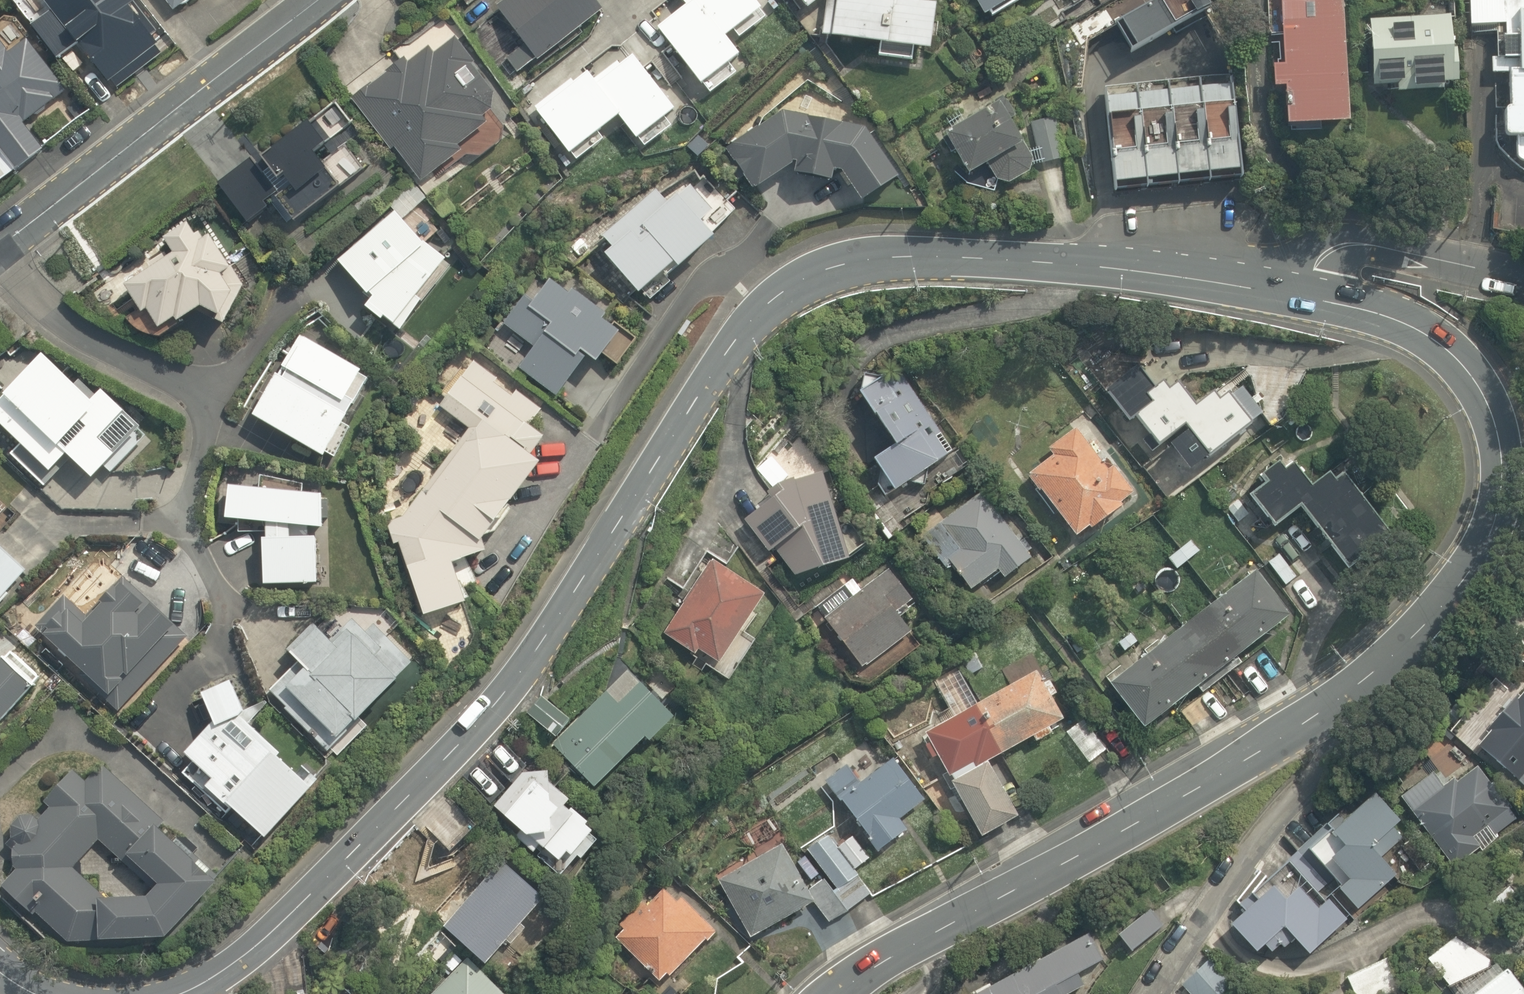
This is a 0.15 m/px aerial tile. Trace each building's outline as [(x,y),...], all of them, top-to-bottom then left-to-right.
[(35,30),(57,63),(82,46),(113,93),(164,58),(127,3),(98,22),(83,0),(48,0),(58,14),(35,30)] [(174,15),(194,0),(163,0),(174,15)] [(606,15),(595,0),(508,0),(498,8),(528,48),(499,70),(511,86),(606,15)] [(760,0),(679,0),(685,8),(659,28),(709,92),(750,60),(736,42),(771,14),(760,0)] [(810,15),(830,0),(799,0),(810,15)] [(824,42),(890,52),(888,63),(920,68),(922,60),(940,63),(948,14),(928,11),(930,0),(830,0),(824,42)] [(971,8),(980,3),(992,25),(1032,3),(1036,11),(1056,0),(967,0),(971,8)] [(1204,1),(1203,0),(1147,0),(1115,22),(1140,59),(1193,23),(1186,13),(1204,1)] [(1348,0),(1284,0),(1289,68),(1281,69),(1282,94),(1293,93),(1295,133),(1356,129),(1348,0)] [(1470,36),(1501,36),(1501,59),(1493,59),(1492,79),(1519,79),(1519,115),(1512,115),(1512,147),(1521,147),(1521,174),(1523,174),(1523,0),(1470,0),(1470,36)] [(402,68),(358,102),(424,188),(468,154),(476,164),(508,138),(493,119),(509,107),(436,12),(387,49),(402,68)] [(26,128),(69,98),(13,19),(0,28),(0,152),(15,174),(44,153),(26,128)] [(1464,20),(1374,21),(1375,96),(1465,95),(1464,20)] [(590,67),(534,108),(573,161),(626,121),(643,144),(682,115),(634,51),(598,78),(590,67)] [(1252,89),(1122,98),(1128,185),(1259,175),(1252,89)] [(1012,109),(949,140),(972,185),(996,173),(1006,191),(1044,172),(1012,109)] [(801,179),(840,189),(845,171),(867,209),(904,188),(871,131),(793,111),(729,150),(756,195),(804,165),(801,179)] [(1057,113),(1033,120),(1046,167),(1071,160),(1057,113)] [(250,160),(219,187),(252,225),(280,201),(304,229),(366,176),(322,124),(263,175),(250,160)] [(15,174),(0,152),(0,184),(15,174)] [(719,220),(688,181),(609,244),(619,255),(609,263),(642,305),(683,273),(690,282),(731,249),(712,225),(719,220)] [(429,254),(403,224),(428,203),(413,186),(389,207),(397,216),(342,264),(379,306),(373,315),(405,337),(451,269),(429,254)] [(170,341),(188,329),(192,335),(214,320),(240,329),(251,296),(226,257),(202,220),(169,241),(182,261),(130,294),(150,323),(155,319),(170,341)] [(630,337),(558,281),(539,305),(526,296),(504,324),(537,349),(521,370),(560,401),(593,360),(605,369),(630,337)] [(336,467),(369,381),(303,343),(257,423),(336,467)] [(14,347),(0,361),(0,390),(5,395),(33,367),(14,347)] [(1157,355),(1108,397),(1137,431),(1145,424),(1173,457),(1177,454),(1204,485),(1273,425),(1245,394),(1229,408),(1216,393),(1201,406),(1157,355)] [(0,408),(0,425),(21,446),(9,458),(43,493),(72,464),(100,492),(151,442),(109,399),(99,409),(50,359),(0,408)] [(477,613),(465,573),(496,562),(494,553),(553,469),(543,461),(557,441),(536,426),(548,409),(477,359),(440,410),(471,431),(405,524),(392,529),(399,554),(409,550),(433,627),(477,613)] [(970,467),(904,371),(867,396),(900,445),(878,460),(905,499),(946,470),(952,479),(970,467)] [(1057,459),(1035,475),(1085,543),(1128,512),(1124,505),(1141,493),(1111,452),(1115,448),(1090,414),(1047,445),(1057,459)] [(1268,483),(1253,495),(1279,528),(1303,509),(1349,569),(1396,532),(1350,473),(1338,482),(1331,473),(1314,487),(1295,463),(1287,469),(1282,463),(1264,477),(1268,483)] [(259,478),(258,492),(237,491),(234,527),(272,530),(267,589),(325,593),(332,498),(306,496),(307,482),(259,478)] [(868,557),(823,479),(750,522),(773,563),(784,557),(805,594),(868,557)] [(993,493),(922,539),(943,571),(954,564),(974,595),(1002,577),(1007,584),(1039,564),(993,493)] [(37,561),(0,526),(0,601),(37,561)] [(1202,553),(1191,540),(1166,561),(1178,575),(1202,553)] [(1283,557),(1269,567),(1306,619),(1338,596),(1313,560),(1294,574),(1283,557)] [(855,576),(817,604),(867,672),(915,637),(905,623),(922,610),(891,568),(863,588),(855,576)] [(1293,615),(1259,571),(1108,686),(1142,731),(1293,615)] [(72,600),(38,636),(119,713),(190,637),(130,580),(93,619),(72,600)] [(375,613),(333,610),(288,656),(300,667),(272,695),(337,760),(405,691),(399,685),(418,666),(389,636),(393,632),(375,613)] [(976,644),(956,654),(967,677),(988,667),(976,644)] [(55,692),(20,658),(0,678),(0,749),(55,692)] [(546,696),(525,715),(599,797),(655,746),(661,753),(685,732),(627,668),(568,721),(546,696)] [(1042,672),(927,735),(986,843),(1031,818),(1000,762),(1070,724),(1042,672)] [(217,730),(183,771),(276,850),(325,793),(256,734),(238,688),(206,700),(217,730)] [(1523,704),(1515,698),(1488,731),(1492,735),(1480,750),(1518,782),(1523,776),(1523,703),(1523,704)] [(85,779),(72,766),(45,796),(51,801),(37,817),(31,813),(19,814),(11,821),(10,833),(16,839),(13,843),(16,846),(21,850),(13,859),(18,864),(1,882),(66,936),(165,933),(217,877),(158,823),(164,817),(102,760),(85,779)] [(853,764),(827,783),(882,856),(917,829),(909,818),(929,803),(897,760),(866,783),(853,764)] [(542,772),(500,813),(566,881),(582,865),(590,873),(615,848),(542,772)] [(1436,777),(1403,803),(1454,866),(1479,846),(1474,841),(1511,811),(1480,772),(1451,795),(1436,777)] [(1396,847),(1411,834),(1374,794),(1306,855),(1339,892),(1359,913),(1413,865),(1396,847)] [(813,893),(771,822),(746,837),(760,859),(718,884),(755,947),(815,911),(826,928),(849,914),(830,883),(813,893)] [(830,835),(810,850),(839,889),(859,875),(830,835)] [(1306,855),(1300,848),(1239,904),(1250,917),(1236,929),(1265,960),(1292,935),(1313,958),(1349,925),(1329,902),(1339,892),(1306,855)] [(505,867),(471,907),(452,889),(429,916),(461,944),(492,971),(549,905),(505,867)] [(668,880),(612,935),(664,990),(721,935),(668,880)] [(1156,909),(1117,936),(1131,956),(1170,929),(1156,909)] [(1511,971),(1503,977),(1470,931),(1426,961),(1449,993),(1523,993),(1523,989),(1511,971)] [(981,993),(1072,993),(1091,984),(1086,974),(1109,962),(1093,933),(981,993)] [(1347,979),(1356,993),(1388,993),(1403,985),(1387,956),(1347,979)] [(467,960),(434,993),(501,993),(467,960)] [(1213,962),(1183,993),(1184,993),(1227,993),(1236,983),(1213,962)]
